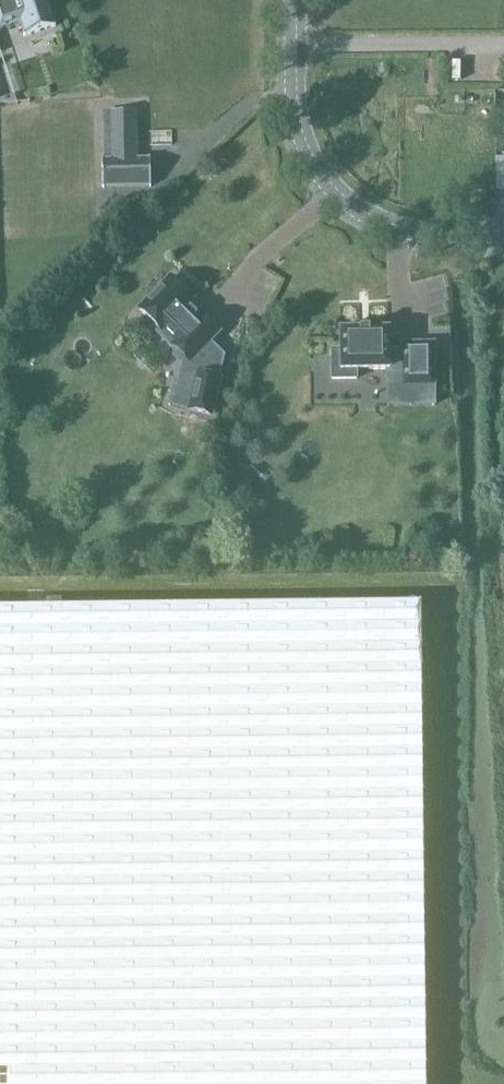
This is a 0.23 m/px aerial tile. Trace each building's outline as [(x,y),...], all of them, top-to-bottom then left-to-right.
[(0,30),(23,23),(27,36),(58,26),(49,0),(0,0),(0,30)] [(10,71),(1,42),(0,42),(0,75),(10,71)] [(105,158),(103,158),(104,188),(105,188),(105,187),(150,186),(150,187),(152,187),(151,157),(150,157),(150,158),(139,158),(138,113),(111,113),(112,159),(105,159),(105,158)] [(171,278),(141,310),(161,329),(157,333),(174,349),(175,347),(176,348),(175,356),(180,362),(170,405),(212,415),(221,379),(207,376),(191,361),(219,332),(203,316),(201,318),(188,305),(193,299),(188,295),(191,293),(191,290),(181,280),(178,280),(175,283),(171,278)] [(342,350),(333,350),(333,380),(358,379),(358,370),(388,369),(389,379),(404,379),(404,387),(436,386),(435,343),(403,343),(403,350),(390,350),(390,330),(341,330),(342,350)] [(421,604),(0,608),(0,1083),(427,1083),(421,604)]
